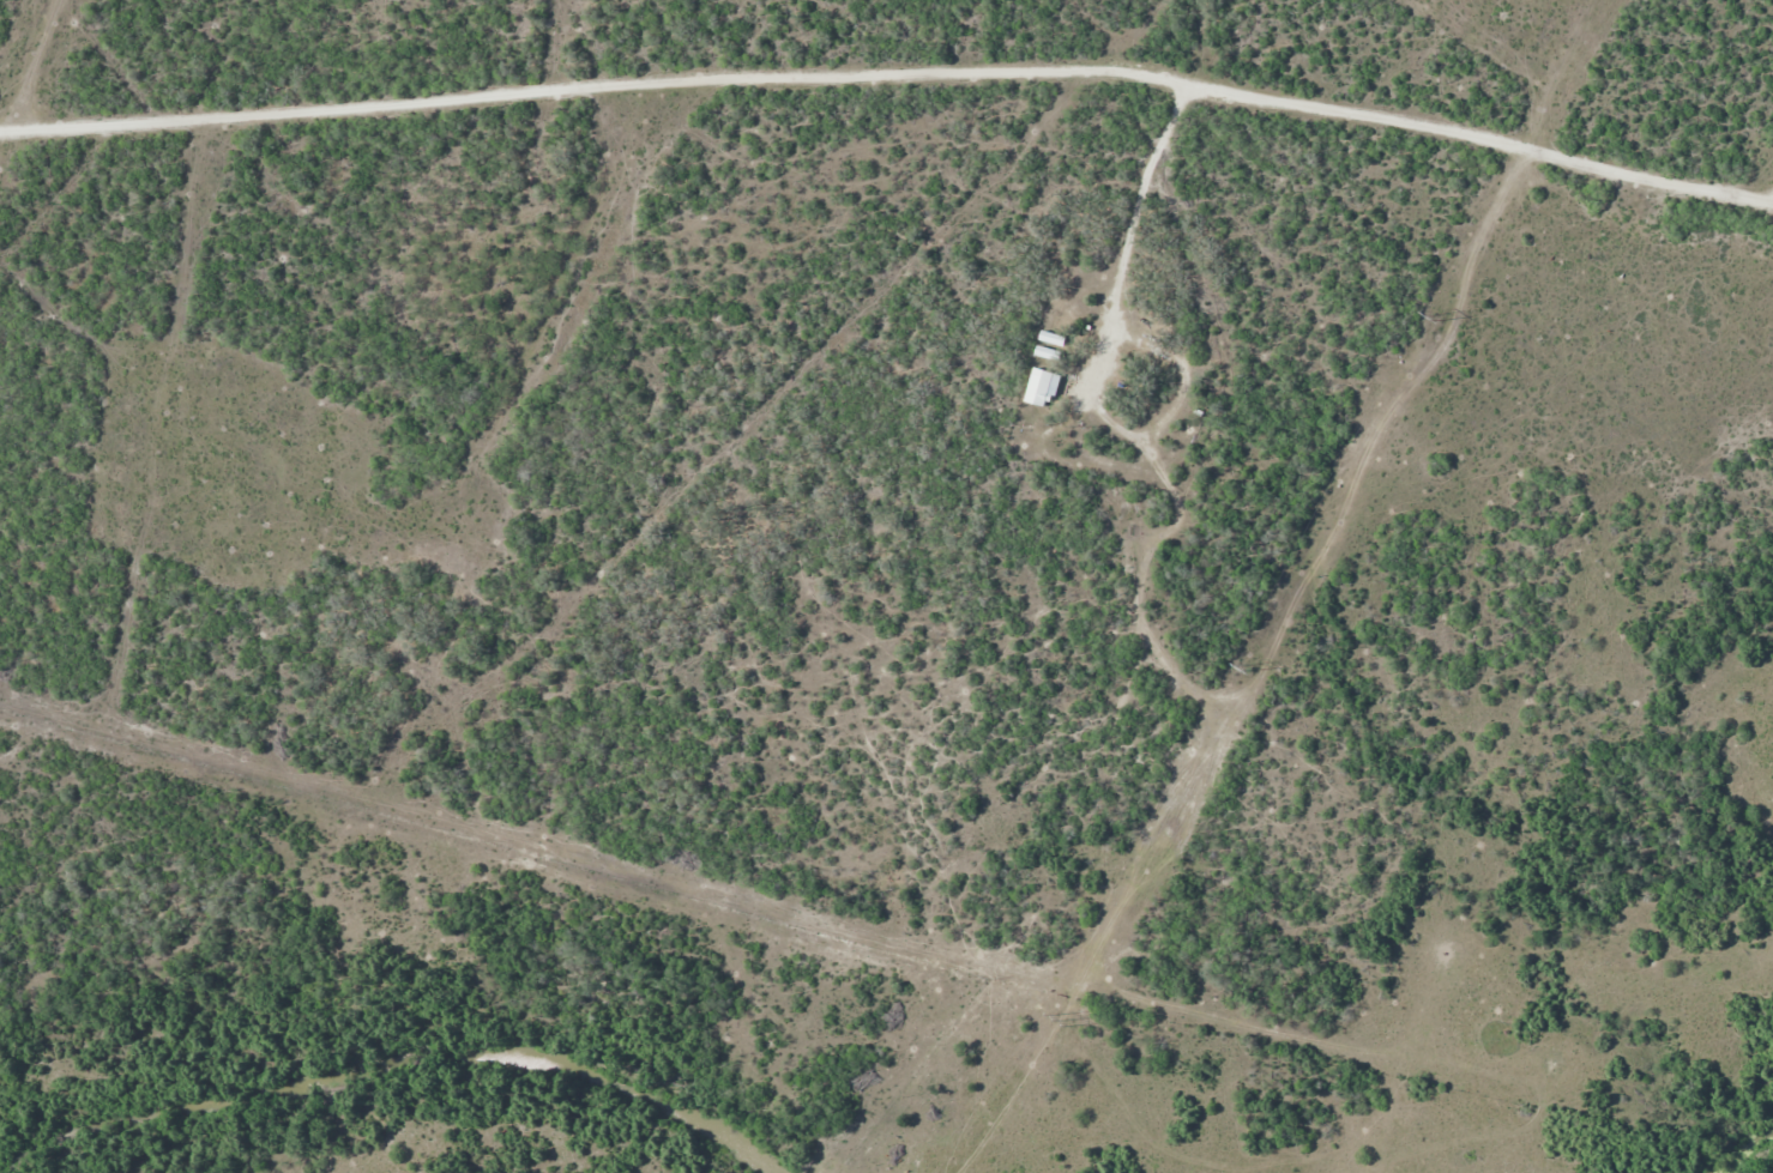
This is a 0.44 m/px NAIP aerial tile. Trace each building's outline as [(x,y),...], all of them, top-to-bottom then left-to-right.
[(1044,407),(1054,374),(1033,368),(1024,401),(1044,407)]
